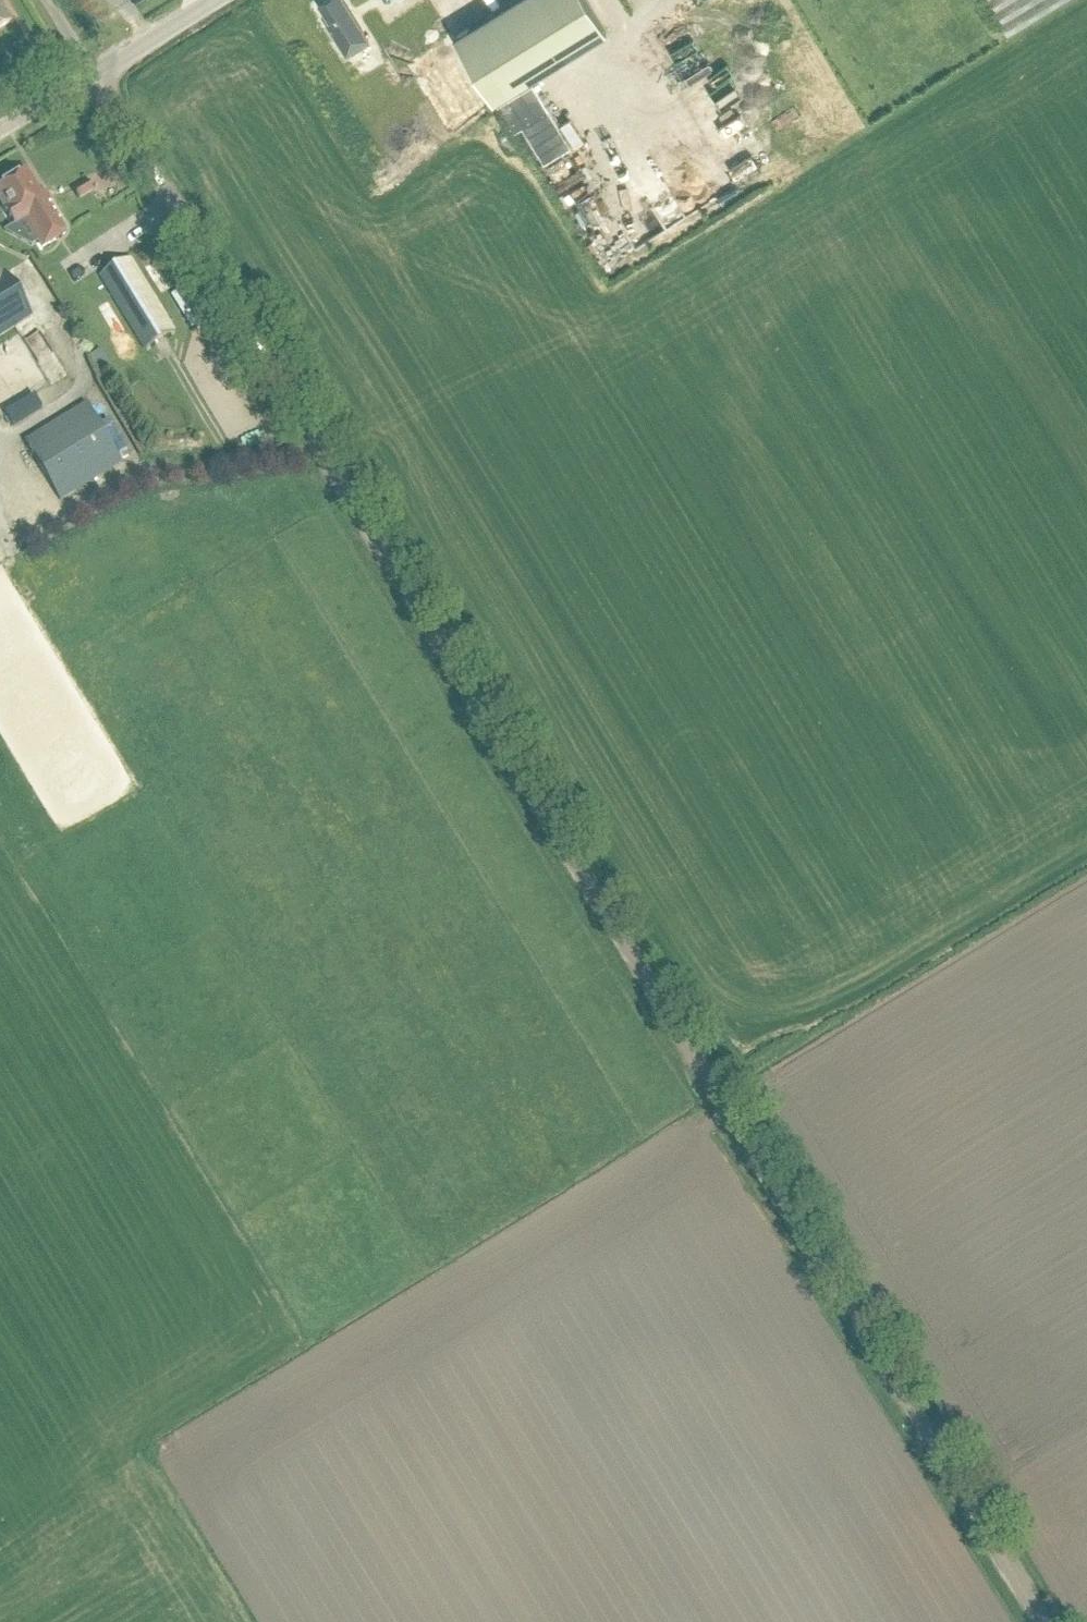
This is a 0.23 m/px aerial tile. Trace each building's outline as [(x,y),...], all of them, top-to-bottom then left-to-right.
[(347,52),(370,37),(347,0),(320,0),(332,19),(327,21),(347,52)] [(446,128),(607,29),(588,0),(509,0),(406,63),(446,128)] [(1006,32),(1059,0),(987,0),(1006,32)] [(9,27),(0,11),(0,32),(9,27)] [(0,190),(0,205),(5,212),(4,213),(14,228),(24,222),(42,250),(63,237),(45,208),(50,205),(45,195),(40,198),(26,175),(0,190)] [(91,192),(86,184),(73,192),(78,200),(91,192)] [(130,264),(102,281),(147,354),(175,337),(130,264)] [(30,318),(3,275),(1,277),(0,276),(0,337),(30,318)] [(85,408),(23,446),(60,504),(121,466),(85,408)]
